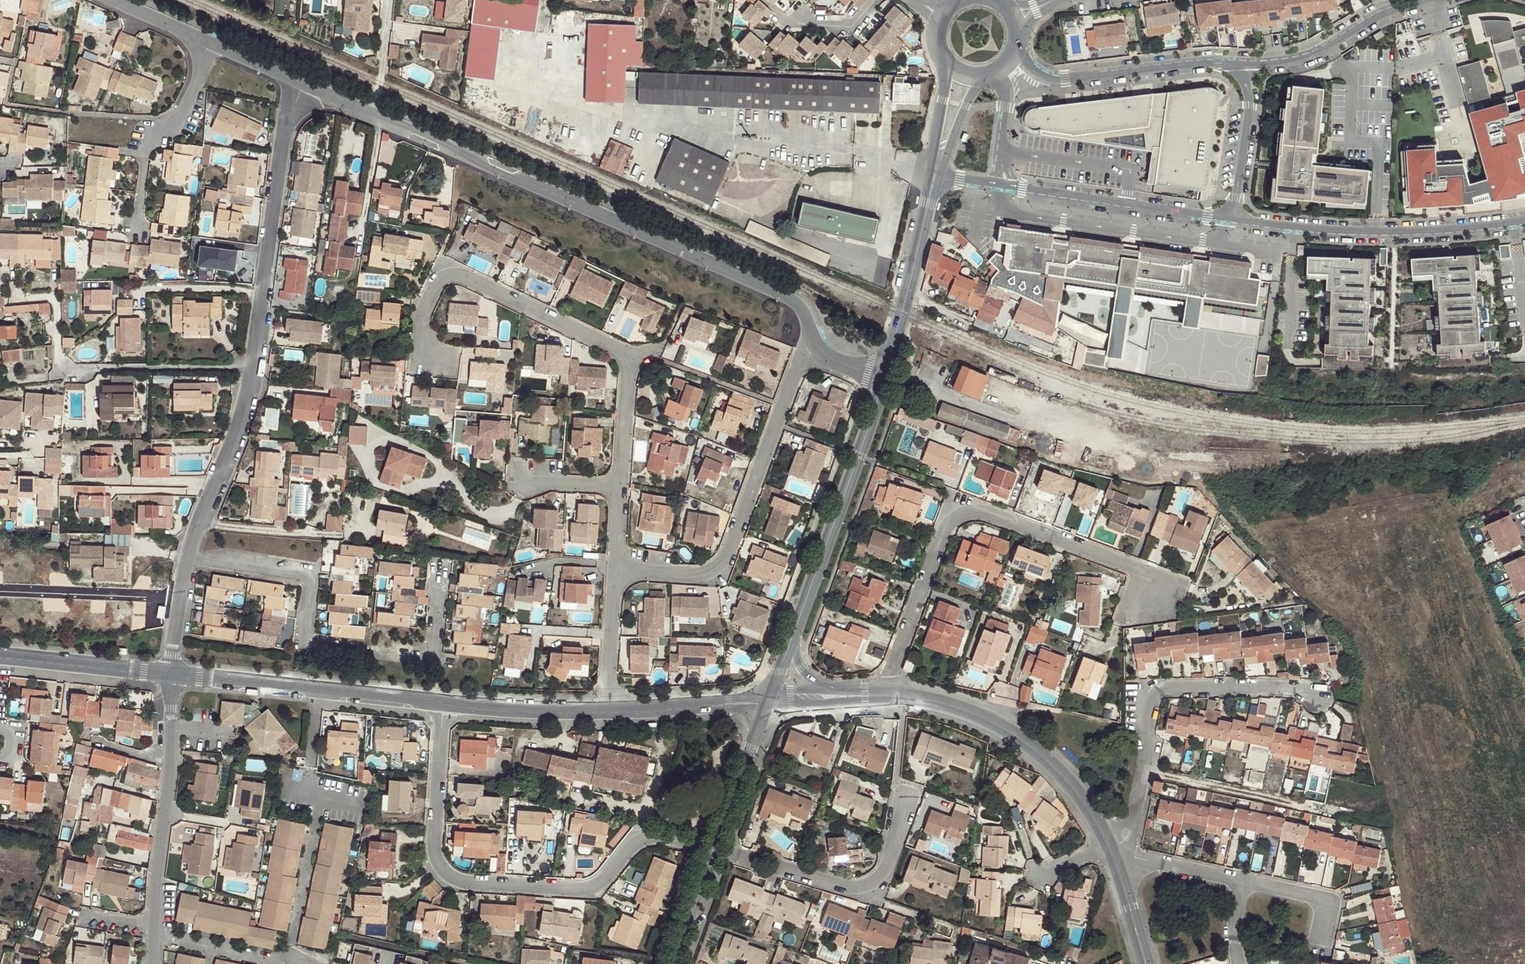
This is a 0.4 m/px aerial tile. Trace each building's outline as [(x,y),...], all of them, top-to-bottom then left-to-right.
[(30,0),(23,0),(21,10),(23,11),(28,11),(30,0)] [(26,18),(34,20),(38,0),(30,0),(28,11),(27,17),(26,18)] [(343,27),(352,28),(352,31),(364,32),(366,12),(369,12),(370,12),(371,0),(345,0),(343,27)] [(462,22),(465,0),(447,0),(444,19),(462,22)] [(471,22),(498,26),(536,31),(540,0),(474,0),(471,22)] [(755,26),(764,15),(766,17),(772,11),(760,0),(754,0),(751,3),(752,3),(742,14),(755,26)] [(867,0),(854,0),(856,1),(854,3),(860,8),(867,0)] [(1231,0),(1213,3),(1216,25),(1226,24),(1226,28),(1234,26),(1231,4),(1231,0)] [(1249,2),(1252,24),(1261,23),(1262,27),(1270,25),(1266,0),(1260,0),(1249,2)] [(1270,25),(1277,25),(1277,21),(1287,19),(1286,16),(1284,0),(1266,0),(1270,25)] [(1286,16),(1296,14),(1296,18),(1304,17),(1302,0),(1284,0),(1286,16)] [(1304,17),(1312,16),(1311,12),(1321,11),(1320,0),(1302,0),(1304,17)] [(1321,11),(1337,9),(1336,0),(1320,0),(1321,11)] [(1249,2),(1231,4),(1234,26),(1235,30),(1242,29),(1242,25),(1252,24),(1249,2)] [(1176,3),(1144,8),(1147,29),(1180,25),(1176,3)] [(1216,25),(1213,3),(1196,5),(1199,31),(1207,30),(1207,26),(1216,25)] [(888,19),(883,25),(895,36),(901,29),(898,27),(908,16),(896,5),(885,16),(888,19)] [(6,40),(5,44),(4,51),(11,52),(16,33),(12,33),(14,24),(1,21),(2,18),(3,15),(0,14),(0,39),(6,40)] [(912,21),(908,16),(898,27),(901,29),(895,36),(897,37),(912,21)] [(1482,20),(1487,37),(1492,36),(1494,44),(1493,44),(1508,95),(1492,99),(1481,60),(1459,66),(1469,101),(1479,98),(1482,108),(1474,110),(1478,127),(1476,128),(1489,175),(1498,173),(1499,177),(1487,181),(1487,179),(1471,184),(1464,161),(1436,163),(1435,147),(1401,149),(1405,208),(1426,206),(1426,201),(1439,200),(1439,206),(1476,203),(1476,199),(1490,195),(1493,201),(1508,199),(1507,198),(1524,196),(1524,159),(1520,142),(1521,142),(1517,127),(1524,125),(1524,28),(1514,32),(1511,21),(1505,20),(1496,19),(1490,19),(1482,20)] [(498,26),(471,22),(465,77),(490,81),(498,26)] [(642,55),(643,41),(635,41),(636,25),(590,23),(587,101),(624,102),(626,65),(642,66),(642,65),(642,55)] [(1106,29),(1095,30),(1097,49),(1127,45),(1124,24),(1106,26),(1106,29)] [(894,46),(899,40),(895,36),(883,25),(868,42),(881,52),(890,42),(894,46)] [(461,40),(463,31),(447,29),(446,37),(423,34),(421,49),(444,53),(442,69),(454,71),(459,39),(461,40)] [(1381,30),(1373,36),(1377,41),(1385,36),(1381,30)] [(30,47),(27,63),(43,66),(44,59),(52,60),(56,35),(31,31),(29,46),(30,47)] [(738,45),(756,60),(767,47),(750,31),(738,45)] [(778,47),(788,56),(795,49),(800,43),(789,33),(786,36),(780,31),(769,43),(776,49),(778,47)] [(122,53),(129,36),(121,33),(114,49),(122,53)] [(136,39),(129,36),(122,53),(130,56),(136,39)] [(809,53),(816,59),(824,49),(827,46),(820,41),(816,45),(806,37),(800,43),(795,49),(805,58),(809,53)] [(833,52),(844,61),(849,55),(854,49),(843,39),(840,42),(834,37),(827,46),(824,49),(830,55),(833,52)] [(144,42),(136,39),(130,56),(137,59),(144,42)] [(876,58),(881,52),(868,42),(863,47),(859,43),(854,49),(849,55),(860,65),(870,54),(876,58)] [(103,79),(110,82),(114,71),(81,58),(76,67),(79,68),(82,70),(80,75),(74,90),(94,99),(103,79)] [(374,68),(378,70),(379,60),(374,59),(368,60),(366,64),(374,68)] [(27,63),(19,61),(18,68),(23,70),(21,80),(25,81),(23,93),(46,98),(52,68),(43,66),(27,63)] [(910,76),(920,76),(921,69),(911,68),(910,76)] [(110,82),(107,88),(133,98),(134,94),(150,101),(158,84),(142,77),(140,81),(131,77),(114,70),(114,71),(110,82)] [(5,97),(10,74),(0,72),(0,96),(5,97)] [(720,76),(640,72),(639,102),(676,104),(729,106),(806,109),(879,112),(881,83),(831,80),(783,78),(720,76)] [(140,81),(142,77),(132,73),(131,77),(140,81)] [(903,77),(894,77),(893,103),(919,104),(920,83),(903,83),(903,77)] [(1320,113),(1323,89),(1305,87),(1292,86),(1290,101),(1285,100),(1285,109),(1283,120),(1282,134),(1280,155),(1278,155),(1277,164),(1280,164),(1280,170),(1277,170),(1276,177),(1274,197),(1294,199),(1326,202),(1352,205),(1353,203),(1365,204),(1368,170),(1348,168),(1315,165),(1316,163),(1319,131),(1320,113)] [(1157,153),(1153,185),(1199,192),(1200,191),(1202,191),(1204,190),(1205,189),(1205,187),(1219,93),(1216,91),(1213,89),(1207,88),(1203,87),(1166,92),(1157,153)] [(1157,153),(1166,92),(1152,94),(1147,127),(1071,137),(1071,140),(1142,151),(1150,152),(1145,184),(1153,185),(1157,153)] [(1147,127),(1152,94),(1036,108),(1036,109),(1035,108),(1030,109),(1027,110),(1025,112),(1023,115),(1022,118),(1022,122),(1024,126),(1027,129),(1030,131),(1035,131),(1039,130),(1039,131),(1070,136),(1070,137),(1071,137),(1147,127)] [(221,108),(217,116),(212,127),(211,128),(226,135),(228,132),(242,138),(243,136),(246,130),(257,135),(261,126),(221,108)] [(212,127),(217,116),(214,115),(209,125),(212,127)] [(21,125),(13,123),(13,120),(0,118),(0,138),(11,140),(10,143),(9,151),(17,152),(20,133),(21,125)] [(17,152),(24,153),(25,145),(46,148),(47,140),(48,135),(49,129),(28,126),(27,134),(20,133),(17,152)] [(254,141),(257,135),(246,130),(243,136),(254,141)] [(623,175),(636,147),(612,137),(600,166),(623,175)] [(655,179),(711,204),(729,162),(674,137),(655,179)] [(196,146),(175,144),(174,150),(173,150),(172,167),(167,166),(165,180),(184,183),(185,175),(190,176),(193,156),(195,156),(196,151),(196,146)] [(90,156),(86,186),(109,189),(110,179),(111,170),(113,159),(118,159),(119,149),(98,146),(95,146),(94,152),(94,156),(90,156)] [(173,150),(165,149),(163,160),(168,161),(167,166),(172,167),(173,150)] [(228,191),(245,195),(246,187),(256,188),(257,180),(257,175),(259,161),(237,158),(235,168),(231,168),(228,191)] [(311,238),(315,211),(316,203),(317,203),(322,165),(301,162),(299,176),(297,191),(299,191),(296,208),(294,208),(290,235),(300,237),(308,238),(311,238)] [(12,183),(4,183),(3,196),(17,197),(17,191),(25,191),(25,200),(42,200),(63,200),(65,183),(66,181),(53,181),(53,176),(35,176),(34,180),(30,180),(12,180),(12,183)] [(1274,197),(1276,177),(1273,177),(1270,200),(1293,202),(1294,199),(1274,197)] [(383,180),(375,179),(372,196),(380,198),(378,212),(388,213),(390,203),(399,204),(402,189),(395,188),(390,187),(391,184),(383,182),(383,180)] [(348,183),(337,181),(334,203),(336,203),(334,214),(332,213),(328,241),(330,241),(329,251),(327,251),(323,273),(335,274),(336,267),(352,268),(355,247),(343,245),(344,238),(346,238),(348,221),(346,221),(347,213),(360,215),(363,194),(347,191),(348,183)] [(109,189),(86,186),(82,220),(113,225),(114,215),(110,215),(106,215),(107,201),(109,189)] [(153,222),(152,232),(171,235),(172,225),(175,225),(185,226),(189,197),(166,194),(164,213),(162,224),(158,223),(153,222)] [(443,207),(439,207),(432,206),(432,203),(427,203),(427,201),(412,199),(410,212),(425,214),(424,221),(431,222),(430,223),(447,225),(449,211),(443,210),(443,207)] [(850,212),(803,201),(798,224),(837,234),(874,242),(879,219),(850,212)] [(315,211),(323,212),(324,204),(317,203),(316,203),(315,211)] [(232,211),(226,210),(218,209),(215,229),(239,233),(241,223),(241,218),(242,213),(250,214),(252,207),(233,204),(232,211)] [(503,243),(511,225),(500,220),(495,230),(478,222),(476,225),(469,222),(462,236),(477,244),(489,249),(498,253),(495,258),(505,263),(512,248),(503,243)] [(773,244),(828,267),(831,255),(803,243),(750,220),(745,231),(773,244)] [(1052,235),(999,227),(997,243),(1010,245),(1008,261),(995,255),(987,263),(995,269),(990,283),(1007,290),(1011,292),(1022,297),(1042,307),(1046,276),(1062,278),(1062,282),(1116,290),(1107,354),(1124,356),(1132,292),(1186,299),(1183,323),(1199,325),(1202,301),(1244,307),(1248,278),(1250,263),(1208,257),(1207,265),(1191,263),(1191,259),(1138,252),(1138,255),(1121,253),(1121,249),(1068,241),(1067,245),(1051,243),(1052,235)] [(521,230),(513,247),(526,254),(521,263),(554,278),(562,259),(528,243),(532,235),(521,230)] [(422,241),(384,234),(384,238),(374,237),(370,261),(381,263),(382,261),(382,257),(396,259),(396,262),(413,264),(414,257),(420,258),(422,241)] [(61,261),(60,241),(43,240),(43,235),(0,235),(0,258),(10,258),(9,267),(25,268),(26,259),(26,255),(36,255),(36,259),(36,267),(50,268),(51,260),(61,261)] [(1208,257),(1052,235),(1051,243),(1067,245),(1068,241),(1121,249),(1121,253),(1138,255),(1138,252),(1191,259),(1191,263),(1207,265),(1208,257)] [(307,246),(308,238),(300,237),(299,246),(307,246)] [(140,245),(137,266),(147,268),(148,263),(178,266),(181,243),(151,239),(150,246),(140,245)] [(91,261),(103,262),(103,260),(124,263),(126,244),(93,240),(91,261)] [(130,265),(137,266),(140,245),(132,244),(130,265)] [(237,269),(238,248),(200,244),(198,266),(237,269)] [(489,249),(477,244),(476,247),(488,252),(489,249)] [(932,244),(925,271),(935,275),(933,281),(951,287),(953,282),(957,273),(961,264),(941,255),(943,248),(932,244)] [(1500,246),(1501,260),(1511,259),(1510,245),(1500,246)] [(581,258),(573,254),(564,274),(576,280),(572,289),(588,297),(603,304),(613,281),(583,267),(586,260),(581,258)] [(1477,269),(1475,254),(1458,255),(1458,259),(1447,259),(1447,256),(1412,259),(1414,276),(1434,274),(1434,279),(1435,290),(1439,290),(1440,301),(1441,315),(1443,332),(1444,343),(1439,344),(1440,354),(1453,353),(1453,358),(1462,357),(1462,348),(1465,348),(1466,357),(1475,356),(1475,351),(1488,351),(1487,340),(1482,340),(1481,327),(1479,305),(1478,290),(1477,269)] [(283,268),(286,269),(291,269),(290,275),(286,274),(283,291),(280,291),(279,298),(294,301),(295,293),(302,294),(307,261),(285,257),(283,268)] [(1308,275),(1320,275),(1321,258),(1308,258),(1308,275)] [(1371,276),(1372,260),(1354,259),(1354,263),(1343,262),(1343,259),(1321,258),(1320,275),(1328,276),(1328,280),(1327,291),(1332,291),(1331,301),(1331,317),(1330,330),(1330,345),(1326,345),(1326,356),(1338,356),(1338,361),(1348,361),(1348,352),(1351,352),(1351,361),(1360,361),(1360,357),(1373,357),(1374,347),(1369,347),(1369,333),(1370,319),(1370,304),(1371,289),(1371,276)] [(951,287),(949,292),(955,294),(953,302),(965,306),(966,303),(980,309),(988,287),(968,277),(957,273),(953,282),(951,287)] [(968,277),(988,287),(990,283),(982,279),(982,277),(976,276),(975,277),(968,275),(968,277)] [(1042,307),(1054,326),(1062,282),(1062,278),(1046,276),(1042,307)] [(634,291),(637,284),(628,280),(624,278),(618,292),(630,297),(626,304),(646,314),(644,318),(640,326),(651,331),(663,305),(634,291)] [(1248,278),(1244,307),(1255,309),(1259,280),(1248,278)] [(76,292),(76,281),(61,281),(61,292),(76,292)] [(1007,290),(990,283),(988,287),(980,309),(977,316),(992,322),(995,315),(997,315),(1005,294),(1007,290)] [(588,297),(572,289),(570,294),(586,302),(588,297)] [(111,314),(111,291),(93,290),(93,295),(85,295),(85,314),(111,314)] [(356,290),(355,301),(380,303),(381,292),(356,290)] [(210,312),(222,312),(222,297),(214,297),(214,303),(196,303),(196,301),(184,301),(184,304),(173,304),(173,327),(184,327),(184,331),(200,331),(200,329),(209,329),(210,319),(210,312)] [(1052,336),(1054,326),(1042,307),(1022,297),(1012,320),(1052,336)] [(132,315),(132,301),(118,301),(118,315),(132,315)] [(399,329),(401,304),(385,303),(384,311),(369,309),(368,327),(399,329)] [(37,311),(37,304),(11,307),(5,307),(3,307),(4,314),(37,311)] [(478,306),(448,304),(447,324),(475,326),(475,335),(487,336),(488,320),(477,319),(478,306)] [(625,308),(644,318),(646,314),(626,304),(625,308)] [(692,310),(683,307),(677,320),(687,324),(682,335),(694,339),(706,344),(713,327),(689,318),(692,310)] [(140,351),(140,319),(122,319),(121,327),(117,327),(117,351),(140,351)] [(324,335),(331,336),(332,324),(287,319),(286,331),(291,331),(290,339),(306,341),(307,337),(313,337),(313,342),(323,343),(324,335)] [(0,327),(0,338),(16,337),(16,327),(0,327)] [(756,346),(759,336),(745,330),(737,351),(746,355),(745,360),(742,366),(754,370),(756,364),(773,371),(779,355),(767,350),(766,353),(761,351),(761,348),(756,346)] [(330,343),(331,336),(324,335),(323,343),(330,343)] [(694,339),(682,335),(681,339),(693,343),(694,339)] [(1084,362),(1087,344),(1078,343),(1075,361),(1084,362)] [(570,359),(570,357),(562,357),(563,346),(537,344),(536,360),(545,361),(545,374),(562,375),(569,375),(570,359)] [(475,356),(496,358),(497,349),(475,348),(475,356)] [(20,361),(19,349),(3,351),(4,363),(20,361)] [(746,355),(737,351),(735,356),(745,360),(746,355)] [(317,365),(315,385),(331,387),(338,387),(339,379),(341,354),(318,352),(317,365)] [(719,352),(715,367),(723,370),(728,355),(719,352)] [(1258,353),(1254,376),(1266,375),(1269,355),(1258,353)] [(1104,365),(1106,355),(1098,354),(1097,363),(1104,365)] [(396,382),(398,359),(373,357),(371,380),(383,381),(384,381),(396,382)] [(605,386),(606,368),(578,365),(579,359),(570,359),(569,375),(568,383),(568,384),(576,384),(588,385),(605,386)] [(545,361),(536,360),(535,373),(545,374),(545,361)] [(490,367),(490,364),(472,362),(470,379),(487,380),(487,392),(503,393),(505,365),(494,364),(494,367),(490,367)] [(987,377),(962,366),(953,388),(978,398),(987,377)] [(113,376),(112,385),(135,385),(134,376),(113,376)] [(671,386),(681,390),(684,390),(679,403),(676,402),(673,401),(669,411),(677,414),(676,417),(686,421),(690,408),(695,409),(702,389),(700,388),(701,386),(695,384),(694,386),(686,383),(687,382),(675,377),(671,386)] [(343,388),(351,388),(351,380),(343,379),(343,388)] [(395,391),(396,382),(384,381),(383,390),(395,391)] [(196,402),(213,402),(213,393),(218,393),(218,384),(175,384),(175,408),(196,408),(196,402)] [(135,385),(112,385),(103,385),(103,393),(101,393),(101,412),(115,412),(115,407),(123,407),(124,410),(135,410),(135,385)] [(444,414),(455,415),(456,410),(457,390),(413,386),(412,406),(444,408),(444,414)] [(829,408),(834,410),(838,411),(845,391),(830,386),(825,400),(810,394),(804,412),(801,420),(822,428),(829,408)] [(338,387),(331,387),(330,397),(299,394),(298,404),(294,403),(293,418),(315,420),(316,417),(320,417),(319,420),(324,430),(334,431),(337,401),(350,402),(351,388),(343,388),(338,387)] [(62,414),(63,393),(25,392),(25,413),(32,414),(32,421),(44,421),(44,416),(53,416),(53,414),(62,414)] [(744,403),(746,397),(733,392),(725,412),(718,410),(711,427),(719,430),(720,427),(735,432),(739,421),(745,424),(752,406),(747,404),(744,403)] [(534,396),(533,404),(548,406),(550,397),(534,396)] [(512,409),(512,398),(504,397),(503,414),(511,415),(512,409)] [(19,429),(22,402),(0,399),(0,427),(19,429)] [(664,413),(676,417),(677,414),(669,411),(673,401),(669,399),(664,413)] [(548,406),(533,404),(531,419),(531,421),(524,420),(525,418),(520,417),(518,434),(524,435),(528,435),(528,442),(544,443),(544,437),(549,438),(551,424),(556,425),(557,412),(552,412),(553,407),(548,406)] [(1009,427),(941,404),(937,416),(977,430),(1015,442),(1018,431),(1009,428),(1009,427)] [(115,412),(101,412),(101,420),(124,420),(124,417),(135,417),(135,410),(124,410),(123,407),(115,407),(115,412)] [(901,407),(898,418),(935,428),(938,418),(901,407)] [(827,430),(834,410),(829,408),(822,428),(827,430)] [(801,420),(804,412),(798,410),(795,419),(801,420)] [(44,421),(32,421),(32,429),(53,429),(53,416),(44,416),(44,421)] [(591,450),(599,450),(600,451),(602,428),(596,427),(597,419),(574,417),(572,446),(578,447),(578,454),(591,455),(591,450)] [(492,438),(510,439),(510,431),(511,422),(481,420),(481,426),(464,425),(463,440),(475,441),(475,444),(475,450),(491,452),(492,442),(489,442),(489,437),(492,438)] [(366,427),(351,426),(349,444),(365,445),(366,427)] [(951,426),(949,432),(962,436),(964,430),(951,426)] [(720,427),(719,430),(734,435),(735,432),(720,427)] [(960,442),(973,447),(974,446),(978,435),(964,430),(962,436),(960,442)] [(672,461),(677,462),(684,464),(687,447),(672,443),(673,437),(653,432),(651,441),(653,442),(651,451),(654,451),(649,469),(671,475),(673,466),(671,465),(672,461)] [(62,433),(62,441),(72,441),(71,433),(62,433)] [(978,435),(974,446),(979,448),(981,442),(989,445),(990,440),(989,440),(981,437),(978,435)] [(339,446),(348,446),(348,436),(340,436),(339,446)] [(827,447),(805,438),(802,447),(806,448),(803,454),(795,477),(814,484),(827,447)] [(921,461),(937,467),(948,471),(947,475),(954,478),(959,465),(956,464),(952,462),(954,457),(956,451),(929,442),(921,461)] [(985,454),(989,445),(981,442),(979,448),(978,451),(985,454)] [(107,455),(111,455),(114,454),(114,447),(91,448),(91,455),(84,455),(84,477),(112,477),(111,467),(107,467),(107,455)] [(165,455),(169,455),(172,455),(172,447),(154,447),(154,455),(142,456),(142,468),(133,468),(134,477),(169,477),(169,467),(165,466),(165,455)] [(406,467),(421,473),(426,459),(392,447),(380,481),(394,486),(399,471),(404,473),(406,467)] [(713,484),(720,468),(722,463),(719,462),(723,454),(706,447),(702,455),(705,456),(697,478),(713,484)] [(46,449),(46,460),(61,460),(61,449),(46,449)] [(788,474),(795,477),(803,454),(797,451),(788,474)] [(261,452),(260,460),(260,464),(256,464),(255,478),(251,477),(251,485),(258,486),(257,500),(253,500),(251,517),(276,519),(277,506),(275,505),(276,488),(277,488),(278,479),(274,479),(275,471),(278,471),(280,454),(261,452)] [(328,472),(337,473),(337,476),(344,477),(346,455),(321,453),(320,457),(292,455),(290,474),(299,475),(300,474),(318,475),(319,471),(328,472)] [(722,463),(720,468),(728,472),(733,458),(723,454),(719,462),(722,463)] [(61,460),(46,460),(46,473),(61,473),(61,460)] [(1000,486),(997,492),(996,495),(1007,499),(1016,474),(981,460),(975,477),(989,482),(1000,486)] [(420,478),(421,473),(406,467),(404,473),(420,478)] [(886,471),(876,467),(867,490),(873,492),(877,480),(883,482),(886,471)] [(948,471),(937,467),(936,471),(947,475),(948,471)] [(1043,469),(1036,487),(1055,494),(1057,490),(1066,493),(1071,479),(1043,469)] [(399,488),(404,473),(399,471),(394,486),(399,488)] [(17,486),(9,485),(9,472),(0,472),(0,499),(8,499),(8,507),(17,507),(17,497),(17,493),(17,486)] [(18,476),(17,486),(17,493),(34,493),(38,494),(38,509),(52,510),(53,480),(34,479),(34,476),(18,476)] [(1097,489),(1071,479),(1066,493),(1073,495),(1071,502),(1090,509),(1097,489)] [(987,488),(997,492),(1000,486),(989,482),(987,488)] [(894,506),(893,509),(892,511),(914,518),(922,495),(889,484),(887,489),(880,487),(874,503),(882,506),(883,502),(894,506)] [(104,516),(105,486),(75,485),(75,495),(80,495),(80,516),(104,516)] [(250,499),(253,500),(257,500),(258,486),(251,485),(250,499)] [(1107,489),(1104,497),(1110,499),(1116,501),(1113,510),(1109,521),(1124,527),(1123,530),(1140,537),(1150,512),(1141,509),(1140,511),(1126,505),(1129,497),(1107,489)] [(873,492),(867,490),(864,500),(870,502),(873,492)] [(641,501),(643,501),(647,502),(646,512),(642,511),(639,529),(668,533),(672,506),(667,505),(668,497),(643,493),(641,501)] [(142,496),(142,499),(142,505),(139,505),(139,527),(166,527),(167,517),(163,517),(163,506),(169,506),(173,506),(172,496),(142,496)] [(1116,501),(1110,499),(1107,508),(1113,510),(1116,501)] [(870,502),(864,500),(860,509),(857,517),(866,520),(872,503),(870,502)] [(572,522),(571,535),(597,536),(598,508),(596,504),(579,504),(578,523),(572,522)] [(167,517),(166,527),(172,527),(172,517),(169,517),(169,506),(163,506),(163,517),(167,517)] [(792,512),(774,506),(765,532),(783,538),(792,512)] [(540,546),(562,548),(563,528),(556,528),(557,510),(535,509),(533,527),(538,527),(541,528),(540,546)] [(377,528),(384,529),(402,532),(405,514),(380,510),(377,528)] [(914,518),(892,511),(891,515),(913,522),(914,518)] [(1188,529),(1183,526),(1175,524),(1177,518),(1169,515),(1165,524),(1161,538),(1170,541),(1169,544),(1195,554),(1202,534),(1201,533),(1206,517),(1188,511),(1185,520),(1190,522),(1188,529)] [(715,525),(718,525),(719,517),(688,512),(683,538),(694,540),(694,538),(712,542),(714,531),(715,525)] [(402,532),(384,529),(384,532),(405,535),(408,515),(405,514),(402,532)] [(1488,525),(1494,540),(1520,529),(1517,522),(1515,523),(1511,515),(1488,525)] [(343,534),(344,522),(329,521),(328,533),(343,534)] [(1122,533),(1123,530),(1124,527),(1109,521),(1107,527),(1122,533)] [(1161,538),(1165,524),(1158,521),(1153,535),(1161,538)] [(467,524),(461,538),(488,548),(493,534),(467,524)] [(111,534),(134,535),(134,525),(111,525),(111,534)] [(1494,540),(1501,554),(1524,544),(1520,536),(1523,535),(1520,529),(1494,540)] [(867,548),(875,551),(880,553),(879,557),(891,561),(897,544),(889,541),(890,537),(873,531),(870,539),(861,536),(854,555),(864,558),(867,548)] [(982,567),(981,568),(989,571),(987,577),(996,580),(1001,565),(993,562),(999,545),(977,537),(974,543),(963,539),(956,560),(967,563),(968,561),(982,567)] [(1228,537),(1225,540),(1220,544),(1213,550),(1232,570),(1233,569),(1238,575),(1237,575),(1259,599),(1265,593),(1269,598),(1277,589),(1228,537)] [(120,538),(120,546),(129,546),(129,539),(120,538)] [(129,546),(120,546),(81,545),(80,542),(71,542),(71,569),(79,570),(80,567),(94,567),(94,580),(105,580),(106,573),(124,573),(124,564),(124,555),(128,555),(129,555),(129,546)] [(373,547),(342,544),(341,554),(336,554),(335,567),(333,566),(331,580),(334,580),(333,593),(336,593),(335,605),(329,605),(328,612),(330,612),(329,624),(333,624),(332,636),(363,639),(364,627),(349,625),(349,621),(350,614),(355,614),(356,607),(367,608),(368,596),(352,594),(353,582),(358,583),(359,569),(354,568),(356,556),(372,558),(373,549),(373,547)] [(750,554),(753,554),(756,555),(754,559),(751,558),(746,573),(755,577),(757,572),(770,577),(769,580),(778,583),(787,557),(753,545),(750,554)] [(1012,564),(1026,569),(1031,571),(1032,570),(1043,574),(1049,558),(1019,546),(1012,564)] [(1511,579),(1524,573),(1524,556),(1505,565),(1511,579)] [(842,559),(839,567),(851,572),(854,563),(842,559)] [(980,571),(981,568),(982,567),(968,561),(967,563),(956,560),(955,562),(980,571)] [(378,624),(408,627),(409,616),(413,617),(415,605),(417,604),(417,597),(414,597),(415,589),(412,589),(414,577),(410,576),(411,565),(380,562),(379,574),(395,575),(394,588),(402,589),(401,595),(404,596),(403,602),(395,602),(394,609),(394,614),(379,612),(378,613),(378,624)] [(456,655),(487,658),(488,653),(488,645),(480,645),(482,618),(480,618),(481,607),(486,607),(492,608),(494,596),(482,594),(483,588),(478,587),(479,575),(495,577),(497,565),(466,562),(465,573),(461,573),(460,586),(457,585),(457,592),(459,592),(463,593),(462,604),(458,604),(457,616),(454,616),(452,630),(455,631),(454,642),(457,643),(456,655)] [(581,566),(562,566),(562,574),(580,575),(581,566)] [(1031,571),(1026,569),(1025,573),(1041,579),(1043,574),(1032,570),(1031,571)] [(768,582),(769,580),(770,577),(757,572),(755,577),(768,582)] [(1518,594),(1524,591),(1524,573),(1511,579),(1518,594)] [(583,575),(580,575),(562,574),(562,583),(566,582),(565,602),(587,603),(587,594),(588,584),(582,584),(583,575)] [(206,624),(204,637),(236,642),(237,629),(221,627),(223,614),(218,613),(220,601),(225,601),(227,589),(243,591),(244,580),(214,575),(212,586),(208,586),(202,624),(206,624)] [(1100,578),(1082,576),(1082,583),(1077,583),(1076,602),(1084,602),(1084,610),(1080,610),(1079,624),(1098,626),(1099,602),(1094,602),(1095,593),(1096,593),(1096,585),(1100,585),(1100,578)] [(508,580),(504,607),(514,608),(514,606),(515,601),(532,604),(533,600),(542,602),(546,580),(536,578),(535,585),(534,589),(527,587),(528,583),(528,579),(519,577),(518,581),(508,580)] [(996,580),(987,577),(986,582),(994,585),(996,580)] [(879,591),(882,582),(872,578),(868,587),(860,584),(862,580),(853,578),(849,590),(851,591),(846,605),(867,613),(870,604),(872,599),(876,601),(878,602),(882,592),(879,591)] [(998,578),(996,585),(1004,588),(1006,581),(1002,579),(998,578)] [(282,597),(283,586),(253,581),(251,593),(267,595),(261,633),(245,630),(243,643),(274,647),(276,635),(280,636),(282,624),(284,624),(286,610),(284,610),(285,598),(282,597)] [(760,595),(742,589),(739,598),(741,599),(738,607),(736,612),(733,620),(761,631),(770,609),(757,604),(760,595)] [(639,634),(639,642),(642,643),(656,642),(656,633),(662,633),(662,602),(661,602),(661,596),(647,596),(647,602),(643,602),(643,618),(644,633),(639,634)] [(707,600),(670,601),(670,614),(670,619),(679,618),(679,620),(708,619),(707,600)] [(394,609),(395,602),(387,601),(386,609),(394,609)] [(515,601),(514,606),(518,607),(518,609),(531,611),(532,604),(515,601)] [(940,602),(934,618),(938,620),(931,642),(948,649),(949,646),(958,649),(964,630),(953,626),(959,609),(940,602)] [(358,615),(355,614),(350,614),(349,621),(357,623),(358,615)] [(938,620),(934,618),(924,645),(947,653),(948,649),(931,642),(938,620)] [(999,650),(1004,652),(1010,635),(1005,633),(1007,626),(988,619),(972,661),(983,665),(985,662),(993,666),(996,658),(999,650)] [(1039,629),(1042,622),(1037,620),(1034,627),(1039,629)] [(1047,624),(1042,622),(1039,629),(1044,631),(1047,624)] [(830,625),(823,644),(835,648),(833,652),(855,659),(863,637),(867,639),(870,631),(851,623),(848,632),(830,625)] [(519,625),(501,624),(500,633),(509,634),(508,649),(504,649),(503,669),(524,670),(524,658),(521,658),(522,652),(525,652),(532,652),(532,636),(519,635),(519,625)] [(1042,641),(1046,632),(1044,631),(1039,629),(1034,627),(1031,626),(1025,641),(1034,644),(1036,639),(1042,641)] [(1215,661),(1231,659),(1230,652),(1243,651),(1244,657),(1257,656),(1258,663),(1274,661),(1274,654),(1286,653),(1287,659),(1301,657),(1302,665),(1309,664),(1310,668),(1318,667),(1318,663),(1331,661),(1331,669),(1339,668),(1338,655),(1330,656),(1328,642),(1307,644),(1306,637),(1285,640),(1284,632),(1242,638),(1241,631),(1199,636),(1198,632),(1156,638),(1156,642),(1135,644),(1139,670),(1147,669),(1146,662),(1159,661),(1159,657),(1172,655),(1173,663),(1188,661),(1187,653),(1201,652),(1201,656),(1214,654),(1215,661)] [(658,650),(658,642),(656,642),(642,643),(642,650),(642,654),(631,654),(631,668),(649,667),(649,651),(658,650)] [(563,668),(569,669),(581,669),(582,665),(588,665),(588,654),(582,653),(582,647),(563,646),(562,653),(551,652),(551,664),(546,671),(558,677),(563,668)] [(621,648),(621,671),(631,671),(630,648),(621,648)] [(679,659),(670,659),(671,675),(680,675),(680,668),(690,668),(702,667),(709,667),(709,664),(718,664),(718,656),(715,656),(715,648),(679,648),(679,659)] [(1043,678),(1042,681),(1056,685),(1066,659),(1040,650),(1037,657),(1029,653),(1022,671),(1030,674),(1031,673),(1043,678)] [(855,659),(833,652),(832,655),(853,662),(855,659)] [(1095,682),(1098,683),(1105,664),(1083,656),(1072,687),(1090,694),(1095,682)] [(1245,664),(1258,663),(1257,656),(1244,657),(1245,664)] [(914,663),(907,661),(903,669),(911,672),(914,663)] [(563,680),(569,669),(563,668),(558,677),(563,680)] [(1056,685),(1042,681),(1041,685),(1054,689),(1056,685)] [(1101,684),(1098,683),(1095,682),(1090,694),(1072,687),(1071,690),(1095,699),(1101,684)] [(1031,688),(1022,684),(1021,688),(1020,701),(1030,703),(1029,695),(1031,688)] [(21,696),(26,697),(31,697),(29,713),(43,715),(43,720),(51,721),(51,716),(53,699),(48,699),(43,699),(45,690),(22,688),(21,696)] [(141,730),(142,720),(143,717),(135,717),(136,710),(119,708),(120,698),(103,697),(102,702),(88,700),(89,695),(72,693),(69,716),(86,718),(85,722),(85,727),(100,728),(100,724),(117,725),(116,731),(133,733),(132,737),(140,738),(141,730)] [(53,699),(51,716),(59,717),(61,700),(53,699)] [(257,708),(252,706),(245,705),(245,704),(223,702),(220,724),(242,726),(242,725),(246,727),(245,728),(263,751),(275,741),(286,732),(268,709),(262,714),(257,708)] [(1312,764),(1353,772),(1359,745),(1331,739),(1329,747),(1316,744),(1317,740),(1308,738),(1309,731),(1290,727),(1289,734),(1276,731),(1276,728),(1263,725),(1264,717),(1249,714),(1248,722),(1235,719),(1234,722),(1221,719),(1222,712),(1207,709),(1206,716),(1192,713),(1192,709),(1172,705),(1167,731),(1187,736),(1188,732),(1230,741),(1231,738),(1273,747),(1272,751),(1313,760),(1312,764)] [(152,724),(152,721),(142,720),(141,730),(152,731),(152,724)] [(34,729),(31,763),(36,764),(40,764),(39,772),(57,774),(58,765),(61,733),(62,724),(44,723),(44,730),(39,730),(34,729)] [(342,723),(341,732),(341,735),(336,735),(337,731),(329,731),(327,753),(340,754),(340,750),(356,752),(359,724),(342,723)] [(1351,739),(1354,726),(1345,724),(1342,737),(1351,739)] [(869,745),(872,737),(875,729),(858,726),(857,728),(853,738),(847,754),(863,760),(864,757),(868,759),(866,764),(865,767),(881,773),(889,752),(874,746),(869,745)] [(403,742),(404,737),(404,730),(374,728),(372,749),(393,750),(403,751),(402,755),(402,759),(415,760),(416,743),(408,742),(403,742)] [(807,750),(806,752),(804,758),(818,763),(818,764),(826,767),(835,744),(813,735),(811,738),(790,730),(782,751),(798,757),(800,751),(802,748),(807,750)] [(1318,733),(1309,731),(1308,738),(1317,740),(1318,733)] [(286,732),(275,741),(284,752),(295,743),(286,732)] [(954,758),(953,761),(953,763),(968,768),(975,749),(960,743),(959,746),(921,732),(912,757),(921,760),(920,764),(928,767),(931,760),(946,765),(948,759),(949,756),(954,758)] [(459,763),(474,763),(486,765),(487,757),(487,752),(495,753),(496,739),(488,738),(488,742),(461,740),(459,763)] [(68,787),(63,816),(69,817),(75,783),(83,785),(83,788),(85,788),(89,786),(92,776),(87,775),(87,769),(84,768),(85,762),(84,761),(85,754),(92,756),(90,765),(117,772),(119,765),(125,766),(126,766),(126,763),(128,757),(98,749),(90,747),(81,744),(77,743),(68,787)] [(648,757),(581,743),(577,760),(578,761),(574,778),(637,793),(640,791),(648,757)] [(523,765),(544,770),(547,753),(527,749),(523,765)] [(1183,752),(1172,749),(1170,761),(1180,764),(1183,752)] [(557,775),(574,778),(578,761),(577,760),(547,753),(544,770),(548,770),(547,772),(557,775)] [(233,755),(222,754),(222,759),(226,759),(226,762),(232,762),(233,755)] [(138,760),(132,758),(130,764),(124,784),(141,789),(147,763),(138,760)] [(197,771),(195,786),(193,799),(214,801),(217,774),(215,774),(216,765),(195,762),(194,771),(197,771)] [(158,766),(147,763),(141,789),(156,793),(162,770),(157,769),(158,766)] [(840,771),(833,768),(831,774),(838,776),(840,771)] [(855,793),(861,778),(840,771),(838,776),(837,779),(841,780),(833,803),(849,808),(849,807),(850,805),(855,806),(854,809),(852,815),(867,820),(874,800),(855,793)] [(1058,811),(1038,797),(1035,794),(1029,790),(1031,787),(1012,772),(1009,776),(1002,771),(991,785),(1004,795),(1006,792),(1013,797),(1020,802),(1018,805),(1023,809),(1038,820),(1042,823),(1039,827),(1050,835),(1061,819),(1056,815),(1058,811)] [(29,780),(28,785),(27,789),(20,788),(13,788),(14,783),(14,778),(0,777),(0,798),(11,800),(10,805),(18,806),(26,807),(42,808),(45,782),(29,780)] [(390,780),(389,795),(388,810),(413,811),(413,802),(409,802),(409,789),(410,781),(390,780)] [(1038,797),(1048,783),(1045,780),(1035,794),(1038,797)] [(264,783),(243,781),(239,808),(241,808),(241,816),(259,818),(264,783)] [(1161,792),(1163,783),(1154,781),(1152,791),(1161,792)] [(469,810),(476,811),(477,807),(489,808),(499,808),(499,796),(483,796),(483,784),(459,783),(458,796),(461,797),(461,804),(459,805),(458,808),(458,811),(460,814),(463,815),(466,815),(468,812),(469,810)] [(152,800),(139,796),(103,787),(103,791),(99,814),(111,816),(113,806),(132,811),(131,813),(148,817),(152,800)] [(792,810),(791,813),(791,814),(806,819),(813,801),(799,795),(798,794),(793,792),(791,796),(769,788),(759,815),(766,818),(769,811),(784,816),(786,811),(787,808),(792,810)] [(91,817),(98,818),(99,814),(103,791),(96,790),(95,791),(91,817)] [(1006,792),(1004,795),(1011,800),(1013,797),(1006,792)] [(519,799),(510,798),(509,805),(518,806),(519,799)] [(1261,812),(1250,810),(1237,807),(1236,810),(1212,804),(1211,807),(1187,802),(1186,805),(1162,799),(1159,817),(1183,822),(1183,820),(1207,825),(1206,831),(1217,833),(1219,825),(1233,828),(1233,825),(1281,836),(1281,837),(1305,843),(1305,846),(1329,851),(1329,853),(1353,858),(1353,861),(1377,867),(1380,849),(1356,844),(1357,841),(1332,836),(1333,833),(1308,828),(1309,825),(1284,820),(1285,818),(1274,815),(1276,806),(1263,803),(1261,812)] [(1263,803),(1252,801),(1250,810),(1261,812),(1263,803)] [(966,828),(970,818),(971,816),(953,810),(951,817),(931,810),(924,830),(939,835),(941,830),(942,827),(947,829),(946,831),(946,833),(962,838),(966,828)] [(541,832),(544,832),(545,824),(551,824),(551,813),(517,811),(516,834),(541,835),(541,832)] [(586,812),(584,820),(597,822),(598,814),(586,812)] [(146,822),(148,817),(131,813),(130,818),(146,822)] [(98,818),(98,821),(111,824),(112,824),(114,816),(111,816),(99,814),(98,818)] [(584,820),(572,818),(569,832),(577,834),(577,830),(578,825),(583,826),(582,831),(579,850),(580,853),(587,854),(590,852),(591,845),(604,847),(609,824),(597,822),(584,820)] [(976,823),(977,821),(970,818),(966,828),(975,832),(976,823)] [(297,830),(301,831),(304,831),(305,825),(278,819),(267,872),(270,872),(259,926),(286,931),(288,924),(285,923),(281,922),(284,910),(287,911),(290,912),(293,897),(290,896),(286,896),(289,884),(292,884),(295,885),(297,878),(295,877),(296,869),(293,869),(289,868),(292,856),(295,857),(299,858),(301,842),(299,842),(294,841),(297,830)] [(322,838),(328,839),(332,840),(330,851),(326,850),(320,849),(315,872),(318,872),(321,873),(319,884),(315,883),(313,882),(309,898),(312,898),(316,899),(314,910),(310,909),(307,909),(306,917),(304,917),(302,925),(305,926),(308,926),(306,937),(303,936),(299,935),(298,943),(325,949),(331,923),(333,922),(337,903),(344,870),(345,870),(354,829),(325,823),(322,838)] [(476,833),(476,824),(460,823),(459,832),(455,831),(454,841),(448,840),(448,845),(464,846),(464,852),(490,853),(498,854),(499,834),(476,833)] [(112,824),(111,824),(107,840),(151,850),(153,837),(149,837),(149,833),(142,832),(142,830),(126,827),(112,824)] [(373,825),(365,824),(362,836),(367,837),(373,833),(373,825)] [(1001,868),(1002,859),(1002,855),(1006,855),(1007,836),(1002,835),(1002,827),(983,826),(983,835),(988,835),(988,847),(983,847),(982,867),(1001,868)] [(389,863),(390,852),(391,843),(396,843),(396,833),(381,832),(380,841),(370,841),(369,861),(389,863)] [(209,876),(215,835),(200,833),(197,833),(196,844),(192,844),(192,846),(185,845),(183,863),(188,864),(187,873),(209,876)] [(233,842),(232,848),(230,869),(251,872),(255,846),(257,846),(258,838),(238,835),(237,843),(233,842)] [(830,855),(835,854),(846,853),(847,859),(848,862),(863,860),(862,849),(847,851),(845,836),(828,838),(830,855)] [(94,848),(92,855),(98,857),(103,858),(105,850),(94,848)] [(230,869),(232,848),(227,848),(224,868),(230,869)] [(396,853),(390,852),(389,863),(369,861),(368,866),(394,868),(396,853)] [(934,881),(933,884),(931,889),(947,895),(950,888),(952,888),(957,875),(934,867),(934,864),(912,856),(903,879),(911,882),(912,878),(927,883),(928,881),(929,879),(934,881)] [(103,858),(98,857),(97,865),(94,881),(93,887),(100,888),(99,892),(126,897),(128,886),(130,876),(101,870),(103,858)] [(640,887),(634,901),(640,903),(657,909),(675,865),(655,857),(642,888),(640,887)] [(94,881),(97,865),(67,860),(63,882),(73,884),(84,886),(86,879),(94,881)] [(959,880),(968,883),(969,876),(970,870),(961,866),(959,880)] [(365,879),(374,880),(375,872),(366,871),(365,879)] [(995,898),(996,889),(997,879),(1001,880),(1001,872),(982,871),(981,879),(978,879),(976,898),(981,899),(980,914),(999,916),(999,899),(995,898)] [(762,912),(769,893),(763,891),(764,889),(735,878),(728,897),(742,902),(740,909),(753,914),(753,916),(760,918),(762,912)] [(1084,883),(1074,882),(1073,889),(1065,888),(1062,900),(1067,901),(1066,906),(1064,914),(1083,918),(1087,899),(1083,899),(1085,892),(1089,893),(1091,880),(1085,878),(1084,883)] [(443,889),(434,879),(423,889),(432,899),(443,889)] [(1073,889),(1074,882),(1067,880),(1065,888),(1073,889)] [(1401,890),(1399,885),(1375,891),(1377,899),(1374,899),(1377,913),(1381,933),(1385,947),(1382,948),(1384,956),(1404,951),(1392,893),(1401,890)] [(136,888),(128,886),(126,897),(133,899),(136,888)] [(383,888),(360,886),(359,895),(355,895),(354,914),(362,915),(361,922),(386,923),(387,904),(382,904),(383,888)] [(432,899),(423,889),(421,891),(433,904),(440,906),(443,890),(443,889),(432,899)] [(760,918),(757,927),(769,931),(773,919),(783,923),(785,918),(799,924),(806,904),(791,898),(790,901),(784,899),(785,896),(777,893),(776,896),(769,893),(762,912),(760,918)] [(267,943),(267,948),(272,949),(275,932),(249,926),(251,912),(198,902),(199,897),(182,894),(177,920),(186,922),(187,918),(195,919),(194,923),(193,929),(201,931),(202,928),(203,924),(213,926),(212,930),(212,933),(227,936),(228,933),(229,929),(239,931),(238,935),(237,938),(246,940),(245,944),(255,946),(256,941),(267,943)] [(516,924),(523,924),(524,909),(525,896),(516,895),(516,906),(508,905),(508,909),(496,908),(496,905),(482,904),(480,924),(498,925),(498,928),(515,929),(516,924)] [(525,896),(524,909),(535,910),(535,902),(535,897),(530,896),(525,896)] [(48,908),(45,907),(37,929),(44,931),(41,940),(55,945),(58,936),(55,935),(60,922),(63,923),(69,907),(51,900),(48,908)] [(440,906),(433,904),(420,901),(416,919),(424,921),(422,930),(433,932),(434,927),(448,930),(447,940),(458,941),(459,929),(460,910),(440,906)] [(544,904),(535,902),(535,910),(543,911),(544,904)] [(653,925),(659,910),(657,909),(640,903),(638,911),(636,910),(633,917),(623,914),(620,922),(614,939),(636,947),(645,922),(653,925)] [(863,918),(866,911),(859,908),(857,913),(829,903),(821,922),(837,928),(837,927),(850,931),(849,935),(845,945),(847,945),(845,950),(851,952),(856,938),(863,918)] [(554,905),(544,904),(543,911),(539,932),(566,936),(579,938),(582,919),(574,918),(570,917),(571,913),(553,910),(554,905)] [(1008,907),(1004,935),(1008,935),(1009,930),(1012,931),(1013,926),(1020,927),(1020,931),(1039,934),(1041,916),(1033,914),(1033,910),(1008,907)] [(905,917),(889,912),(886,919),(902,924),(905,917)] [(870,920),(863,918),(856,938),(863,940),(865,937),(879,942),(893,948),(900,929),(885,923),(883,927),(876,924),(878,921),(871,919),(870,920)] [(902,924),(886,919),(885,923),(900,929),(902,924)] [(610,938),(614,939),(620,922),(616,921),(610,938)] [(837,928),(821,922),(820,925),(849,935),(850,931),(837,927),(837,928)] [(757,927),(754,936),(762,938),(770,942),(772,936),(768,935),(769,931),(757,927)] [(962,927),(961,937),(968,938),(971,929),(962,927)] [(44,931),(37,929),(34,938),(41,940),(44,931)] [(1038,939),(1039,934),(1020,931),(1019,937),(1038,939)] [(746,962),(745,963),(764,963),(768,952),(747,944),(748,942),(725,934),(717,956),(725,960),(727,955),(742,960),(743,956),(748,958),(746,962)] [(865,937),(863,940),(877,946),(879,942),(865,937)] [(951,944),(923,940),(923,943),(912,942),(910,963),(949,963),(951,944)] [(353,943),(351,950),(355,951),(352,963),(369,963),(372,954),(367,953),(369,946),(353,943)] [(981,944),(976,943),(970,963),(976,963),(981,944)] [(76,944),(74,963),(102,963),(104,947),(76,944)] [(131,946),(114,944),(111,963),(129,963),(131,946)] [(771,963),(780,963),(782,960),(785,951),(786,948),(778,944),(771,963)] [(1028,958),(981,944),(976,963),(1026,963),(1028,958)] [(1080,949),(1069,946),(1068,945),(1065,954),(1077,958),(1080,949)] [(522,950),(521,963),(550,963),(552,957),(522,950)] [(205,959),(178,954),(176,963),(204,963),(205,959)] [(422,958),(406,954),(404,962),(399,961),(399,963),(420,963),(422,958)]
